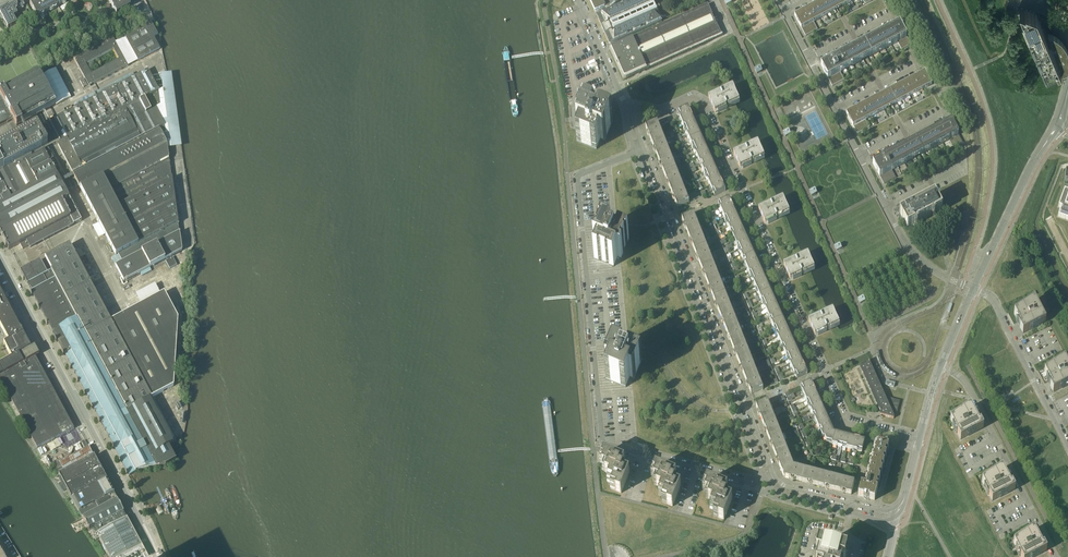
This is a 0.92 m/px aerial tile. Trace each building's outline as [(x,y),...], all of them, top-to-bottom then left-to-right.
[(0,10),(0,14),(8,28),(17,23),(13,17),(17,14),(16,12),(16,10),(24,6),(21,0),(19,0),(0,10)] [(53,9),(48,0),(36,0),(29,4),(37,17),(53,9)] [(53,9),(66,2),(65,0),(48,0),(53,9)] [(116,14),(130,7),(127,0),(108,0),(116,14)] [(595,12),(621,0),(590,0),(595,12)] [(597,16),(610,44),(661,21),(652,0),(631,0),(597,16)] [(806,9),(805,8),(803,9),(804,10),(794,15),(805,36),(817,30),(813,20),(815,19),(816,21),(823,17),(822,15),(828,13),(828,14),(836,10),(835,8),(838,7),(840,6),(841,7),(849,3),(848,2),(851,0),(822,0),(806,9)] [(626,42),(612,48),(612,50),(624,77),(634,72),(637,71),(639,70),(641,69),(644,68),(645,68),(720,34),(715,23),(714,22),(713,19),(712,17),(712,16),(707,6),(632,39),(632,37),(626,40),(626,42)] [(1024,9),(1019,7),(1022,16),(1021,16),(1045,75),(1056,71),(1057,72),(1060,71),(1058,67),(1059,67),(1062,73),(1066,71),(1067,68),(1067,66),(1067,51),(1067,47),(1065,44),(1061,39),(1058,37),(1054,33),(1049,35),(1051,41),(1049,43),(1043,30),(1042,28),(1039,21),(1037,16),(1036,12),(1025,8),(1024,9)] [(125,37),(137,61),(159,49),(153,37),(158,35),(151,23),(125,37)] [(830,60),(821,65),(823,69),(826,74),(832,86),(844,80),(840,72),(839,71),(841,70),(842,71),(850,67),(849,66),(854,63),(855,64),(859,62),(861,61),(863,60),(862,59),(865,57),(867,56),(867,58),(869,57),(872,55),(875,53),(875,52),(880,49),(881,51),(884,49),(888,47),(887,45),(893,43),(893,44),(897,42),(901,50),(911,45),(900,24),(892,27),(890,28),(890,29),(890,30),(889,31),(888,30),(886,31),(882,33),(879,34),(880,36),(876,38),(875,36),(873,38),(869,40),(867,41),(867,42),(866,43),(865,42),(862,43),(860,44),(858,45),(856,47),(854,48),(851,49),(852,50),(850,51),(850,50),(848,51),(843,53),(841,55),(842,56),(838,58),(837,57),(835,57),(834,58),(832,59),(832,58),(830,60)] [(115,73),(122,70),(121,69),(128,66),(115,41),(111,34),(106,37),(99,41),(99,40),(93,45),(92,44),(86,48),(79,52),(79,51),(72,55),(89,86),(101,81),(101,80),(108,77),(108,76),(115,73)] [(55,69),(43,75),(48,85),(46,86),(56,105),(71,98),(55,69)] [(171,179),(168,145),(162,136),(165,133),(164,126),(153,109),(160,106),(159,92),(148,70),(135,77),(80,106),(46,123),(115,256),(177,223),(171,179)] [(916,76),(887,91),(884,93),(879,95),(858,107),(857,106),(855,107),(856,108),(846,113),(857,134),(869,127),(864,118),(867,117),(867,118),(875,115),(874,113),(879,110),(880,112),(888,108),(887,106),(890,105),(892,104),(893,105),(901,101),(900,100),(903,98),(905,97),(906,98),(913,94),(913,93),(915,91),(918,90),(918,91),(925,88),(926,88),(928,87),(932,85),(925,71),(918,75),(917,74),(915,75),(916,76)] [(0,92),(0,96),(13,120),(16,126),(55,105),(38,72),(2,92),(0,92)] [(133,73),(78,102),(80,106),(135,77),(133,73)] [(733,88),(722,92),(721,93),(722,93),(720,94),(720,93),(708,98),(715,113),(726,108),(726,107),(728,106),(728,107),(739,102),(733,88)] [(0,96),(0,127),(13,120),(0,96)] [(700,135),(696,126),(688,108),(677,113),(682,123),(681,124),(682,127),(683,126),(684,128),(683,128),(684,131),(685,131),(686,132),(685,132),(686,135),(687,135),(688,137),(687,137),(688,140),(689,140),(700,135)] [(598,121),(592,119),(594,114),(584,110),(576,130),(580,131),(576,141),(596,149),(600,139),(605,141),(613,121),(602,117),(600,116),(598,121)] [(919,155),(927,151),(926,150),(932,147),(932,148),(936,146),(940,145),(939,143),(944,140),(945,142),(949,140),(953,147),(962,142),(951,121),(944,125),(942,126),(942,127),(942,128),(940,129),(940,128),(937,129),(938,131),(934,133),(933,131),(931,132),(932,133),(930,134),(928,136),(927,134),(925,135),(926,137),(922,140),(921,138),(918,139),(919,140),(917,141),(917,140),(910,143),(903,147),(904,148),(902,149),(901,148),(899,149),(900,151),(896,153),(895,151),(893,152),(893,154),(889,156),(889,155),(884,157),(884,156),(882,157),(882,158),(872,163),(884,184),(896,178),(891,169),(893,167),(894,169),(901,165),(901,163),(906,161),(907,162),(914,158),(914,157),(916,155),(918,154),(919,155)] [(645,127),(648,133),(649,133),(651,137),(650,138),(652,143),(664,139),(657,123),(645,127)] [(57,175),(61,173),(40,132),(33,130),(0,147),(0,235),(8,250),(10,249),(19,244),(22,249),(29,246),(30,248),(81,221),(57,175)] [(713,163),(707,149),(700,135),(689,140),(690,141),(689,142),(690,145),(691,144),(692,146),(691,146),(692,149),(693,149),(694,150),(693,151),(694,154),(695,153),(696,155),(695,155),(696,158),(697,158),(702,168),(713,163)] [(664,139),(652,143),(654,149),(655,148),(657,153),(656,154),(658,159),(670,154),(664,139)] [(758,143),(747,148),(746,148),(747,149),(745,149),(733,154),(740,168),(751,163),(753,162),(753,163),(764,157),(758,143)] [(670,154),(658,159),(660,165),(661,164),(663,169),(662,170),(664,175),(676,170),(670,154)] [(725,191),(719,176),(713,163),(702,168),(702,169),(701,169),(703,172),(704,172),(704,173),(703,174),(705,177),(706,176),(706,178),(705,178),(707,181),(708,181),(708,182),(707,182),(709,185),(710,185),(714,196),(725,191)] [(676,170),(664,175),(667,181),(668,180),(668,182),(670,185),(668,186),(671,191),(683,186),(676,170)] [(683,186),(671,191),(673,196),(674,196),(676,201),(675,201),(677,207),(689,202),(683,186)] [(1064,190),(1059,207),(1061,208),(1058,216),(1067,220),(1067,191),(1064,190)] [(899,213),(902,218),(907,228),(942,209),(934,195),(899,213)] [(741,226),(737,218),(729,199),(718,204),(723,214),(722,215),(723,218),(724,217),(725,219),(724,219),(725,222),(726,222),(727,223),(726,224),(727,227),(728,226),(729,228),(728,228),(729,231),(730,231),(741,226)] [(783,199),(777,201),(771,204),(772,204),(770,205),(758,210),(761,215),(762,214),(764,219),(763,219),(765,224),(776,219),(778,218),(789,213),(783,199)] [(682,219),(684,225),(685,224),(686,227),(687,229),(686,230),(688,235),(700,230),(694,214),(682,219)] [(754,254),(750,245),(741,226),(730,231),(735,242),(734,242),(736,245),(737,245),(737,246),(736,247),(738,250),(738,249),(739,251),(738,251),(740,254),(741,255),(740,255),(742,258),(743,259),(754,254)] [(612,232),(602,228),(600,233),(601,233),(597,243),(596,243),(594,248),(598,249),(594,259),(599,261),(599,260),(609,264),(609,265),(614,266),(617,257),(621,258),(623,254),(622,253),(626,243),(627,244),(629,239),(619,235),(617,241),(611,238),(610,237),(612,232)] [(700,230),(688,235),(690,241),(692,240),(693,245),(692,245),(694,251),(706,246),(700,230)] [(149,267),(181,251),(178,233),(115,266),(123,281),(140,273),(141,276),(151,271),(149,267)] [(173,386),(177,318),(164,293),(110,321),(69,245),(45,258),(52,270),(51,271),(47,274),(40,260),(22,270),(19,271),(64,354),(74,373),(74,374),(75,374),(78,379),(77,379),(78,380),(84,392),(85,393),(88,398),(87,398),(88,399),(95,411),(94,411),(95,412),(101,423),(101,424),(101,425),(102,424),(105,430),(104,430),(105,431),(108,436),(108,437),(109,437),(114,448),(129,476),(137,471),(165,465),(176,459),(177,448),(151,398),(173,386)] [(706,246),(694,251),(697,257),(698,256),(700,261),(699,261),(701,267),(713,262),(706,246)] [(808,255),(802,257),(796,260),(797,260),(795,261),(795,260),(783,265),(790,280),(801,275),(801,274),(803,273),(803,274),(814,269),(808,255)] [(177,265),(172,257),(165,261),(169,269),(177,265)] [(713,262),(701,267),(703,272),(704,272),(705,274),(706,277),(705,277),(707,283),(719,278),(713,262)] [(719,278),(707,283),(709,288),(710,288),(712,293),(711,293),(713,299),(725,294),(719,278)] [(8,341),(3,343),(11,358),(0,364),(0,376),(23,363),(35,357),(39,355),(34,346),(31,348),(0,291),(0,326),(8,341)] [(725,294),(713,299),(715,304),(717,304),(719,308),(717,309),(720,314),(731,310),(725,294)] [(1014,313),(1019,323),(1021,327),(1020,328),(1023,334),(1045,322),(1041,313),(1039,314),(1037,310),(1039,309),(1034,300),(1029,303),(1029,305),(1020,311),(1019,310),(1014,313)] [(731,310),(720,314),(722,320),(723,319),(725,324),(724,325),(726,330),(738,326),(731,310)] [(833,310),(827,313),(821,315),(822,316),(820,317),(820,316),(808,321),(815,335),(826,330),(828,329),(828,330),(839,325),(833,310)] [(795,346),(789,332),(783,318),(772,323),(772,324),(771,324),(773,327),(774,329),(773,329),(775,332),(775,331),(776,333),(775,333),(777,336),(778,337),(777,338),(779,341),(779,340),(784,351),(795,346)] [(738,326),(726,330),(728,336),(729,335),(731,340),(730,341),(732,346),(744,341),(738,326)] [(744,341),(732,346),(734,352),(736,351),(737,354),(737,356),(736,357),(738,362),(750,357),(744,341)] [(807,374),(801,359),(795,346),(784,351),(784,352),(785,355),(786,354),(786,356),(787,359),(788,359),(788,360),(788,361),(789,364),(790,363),(790,365),(791,368),(792,368),(796,379),(807,374)] [(613,348),(605,368),(606,368),(608,369),(610,369),(606,379),(626,387),(630,377),(631,378),(634,379),(637,371),(642,359),(634,356),(632,355),(629,354),(627,359),(624,358),(626,353),(624,352),(623,351),(621,351),(616,349),(615,348),(613,348)] [(40,366),(35,357),(23,363),(0,376),(0,380),(37,449),(74,429),(40,366)] [(750,357),(738,362),(741,367),(742,367),(744,372),(742,372),(745,378),(757,373),(750,357)] [(1050,383),(1051,386),(1050,387),(1053,393),(1067,385),(1067,370),(1067,369),(1067,368),(1067,366),(1064,359),(1059,362),(1060,364),(1050,370),(1050,368),(1044,372),(1050,383)] [(885,397),(870,363),(860,367),(879,409),(880,408),(881,409),(880,415),(894,418),(894,417),(895,417),(900,401),(885,397)] [(757,373),(745,378),(747,383),(748,383),(750,388),(749,388),(751,394),(763,389),(757,373)] [(823,409),(819,401),(811,382),(800,387),(805,397),(804,398),(805,401),(806,400),(807,402),(806,402),(807,405),(808,405),(809,406),(808,407),(809,410),(810,409),(811,411),(810,411),(811,414),(812,414),(823,409)] [(768,401),(756,406),(758,412),(759,411),(760,414),(761,416),(760,416),(762,422),(774,417),(768,401)] [(950,420),(954,428),(960,440),(983,428),(980,422),(979,423),(977,420),(976,420),(974,417),(975,416),(970,406),(965,410),(966,411),(956,417),(956,416),(950,420)] [(834,432),(832,428),(823,409),(812,414),(817,425),(816,425),(818,428),(819,429),(818,429),(820,432),(821,434),(820,434),(822,437),(823,438),(824,437),(826,441),(832,443),(832,444),(832,445),(836,433),(834,432)] [(774,417),(762,422),(764,427),(765,427),(767,429),(767,432),(766,432),(768,438),(780,433),(774,417)] [(780,433),(768,438),(771,443),(772,443),(772,444),(774,448),(772,448),(775,454),(787,449),(780,433)] [(862,452),(865,440),(836,433),(832,445),(833,445),(833,446),(836,446),(837,446),(838,446),(838,447),(841,448),(841,447),(843,447),(842,448),(846,449),(846,448),(847,448),(847,449),(850,450),(850,449),(862,452)] [(881,475),(882,471),(882,470),(881,470),(882,467),(883,467),(884,462),(883,462),(884,459),(885,459),(886,455),(885,454),(886,451),(887,451),(888,447),(877,444),(866,486),(861,485),(858,496),(864,498),(864,499),(865,499),(866,500),(867,500),(868,499),(869,499),(874,500),(877,491),(879,491),(880,487),(878,487),(879,486),(877,486),(878,483),(879,483),(880,478),(879,478),(880,475),(881,475)] [(64,472),(94,456),(88,446),(59,462),(53,465),(58,475),(64,472)] [(796,454),(790,457),(787,449),(775,454),(777,459),(778,459),(779,460),(780,464),(779,464),(782,471),(794,466),(793,465),(796,464),(793,458),(797,457),(796,454)] [(628,476),(629,472),(624,470),(625,468),(623,467),(625,462),(604,453),(602,459),(604,460),(602,465),(607,467),(605,472),(610,474),(608,479),(613,481),(611,486),(616,488),(615,491),(621,493),(628,476)] [(106,479),(100,468),(94,456),(64,472),(58,475),(56,476),(57,477),(59,476),(66,490),(71,498),(106,479)] [(672,507),(681,486),(675,484),(676,481),(674,480),(676,475),(655,466),(653,472),(656,473),(654,478),(658,480),(656,486),(661,488),(659,493),(664,495),(662,500),(668,502),(667,504),(672,507)] [(794,466),(782,471),(784,477),(791,479),(791,477),(793,478),(796,479),(796,480),(802,482),(805,469),(794,466)] [(982,481),(986,490),(992,501),(1015,489),(1012,484),(1011,484),(1009,481),(1008,482),(1005,478),(1007,477),(1002,468),(997,472),(997,473),(988,479),(987,478),(982,481)] [(821,473),(805,469),(802,482),(807,483),(807,482),(813,483),(812,484),(818,486),(821,473)] [(838,478),(821,473),(818,486),(824,487),(824,486),(829,487),(829,489),(834,490),(838,478)] [(854,482),(838,478),(834,490),(840,492),(840,490),(846,492),(845,493),(851,494),(854,482)] [(116,499),(114,494),(106,479),(71,498),(74,504),(79,513),(82,518),(116,499)] [(724,520),(732,499),(727,497),(728,495),(725,494),(728,488),(707,480),(704,486),(707,487),(705,492),(710,494),(708,499),(713,501),(711,506),(716,508),(714,513),(719,515),(718,518),(724,520)] [(126,518),(123,512),(116,499),(82,518),(82,519),(83,520),(87,527),(88,530),(89,530),(93,528),(96,534),(126,518)] [(147,556),(144,550),(126,518),(96,534),(93,535),(95,541),(96,541),(99,539),(109,556),(145,556),(147,556)] [(1029,534),(1019,540),(1019,539),(1013,542),(1021,556),(1034,556),(1046,551),(1043,545),(1042,545),(1040,542),(1039,543),(1037,539),(1038,538),(1034,529),(1028,533),(1029,534)] [(835,550),(835,549),(835,548),(834,548),(834,547),(833,547),(832,547),(832,548),(831,548),(831,549),(831,550),(831,551),(826,550),(827,548),(818,546),(816,556),(818,556),(846,556),(847,553),(839,551),(838,553),(834,551),(834,550),(835,551),(835,550)]
